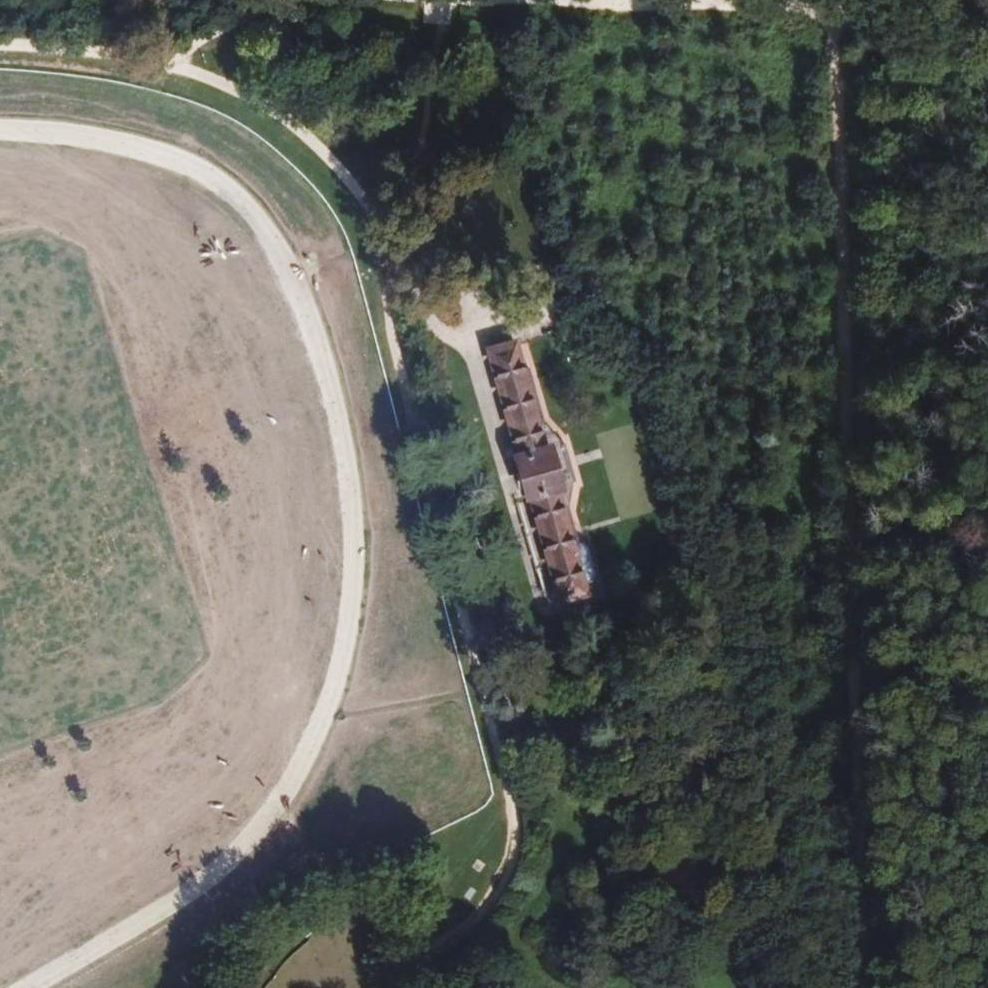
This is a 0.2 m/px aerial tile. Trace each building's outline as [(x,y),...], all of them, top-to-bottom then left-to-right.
[(553,580),(558,596),(580,590),(577,580),(587,577),(588,574),(581,549),(575,545),(568,547),(550,487),(555,485),(551,471),(554,470),(551,459),(548,460),(543,446),(540,447),(510,344),(488,350),(518,453),(512,455),(523,494),(528,493),(553,580)]
